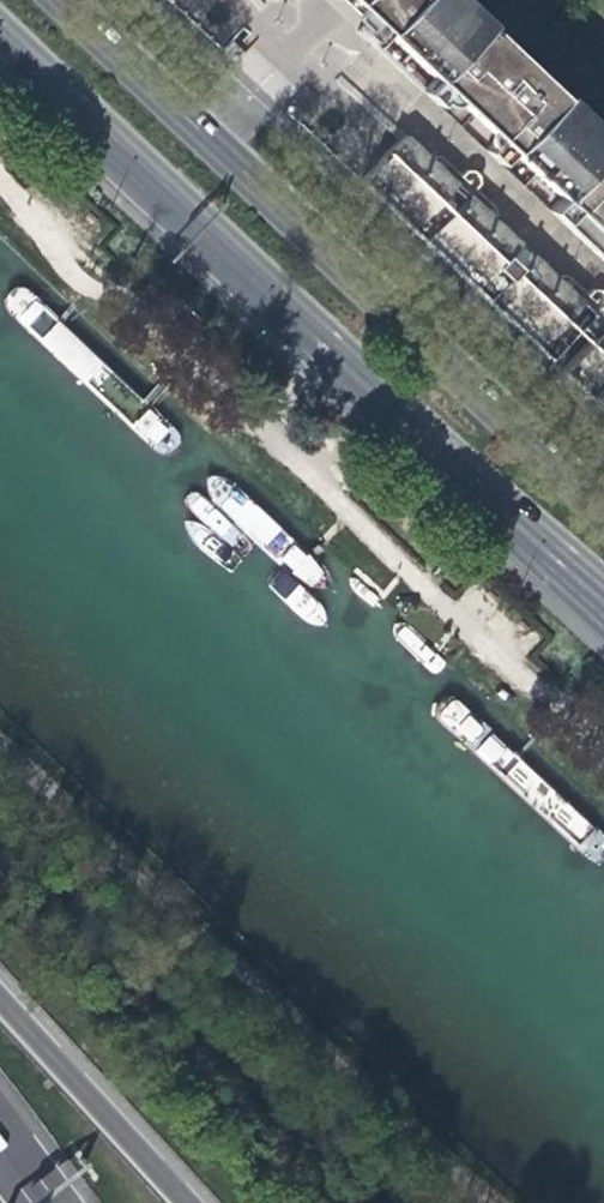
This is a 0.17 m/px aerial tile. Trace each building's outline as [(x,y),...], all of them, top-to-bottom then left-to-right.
[(571,240),(603,206),(603,155),(583,135),(576,129),(552,105),(554,103),(541,90),(537,92),(526,82),(512,68),(487,96),(463,73),(489,46),(492,43),(478,29),(451,8),(442,0),(376,0),(380,5),(349,38),(363,52),(375,40),(425,87),(415,98),(419,102),(428,110),(439,99),(488,145),(477,157),(482,162),(491,170),(502,158),(552,205),(540,216),(546,222),(554,229),(557,227),(571,240)] [(487,96),(512,68),(499,56),(489,46),(463,73),(487,96)] [(367,174),(506,306),(541,270),(464,199),(451,186),(401,139),(367,174)] [(461,175),(456,180),(470,193),(473,189),(475,180),(471,176),(470,175),(461,175)] [(456,180),(451,186),(464,199),(470,193),(456,180)] [(571,240),(603,271),(603,206),(571,240)] [(578,306),(541,270),(506,306),(518,317),(556,353),(562,347),(578,330),(590,318),(578,306)] [(586,296),(583,299),(596,311),(600,307),(601,298),(597,293),(594,294),(586,296)] [(583,299),(578,306),(590,318),(596,311),(583,299)] [(595,378),(603,367),(603,306),(562,347),(583,367),(595,378)] [(595,378),(603,386),(603,368),(595,378)]
